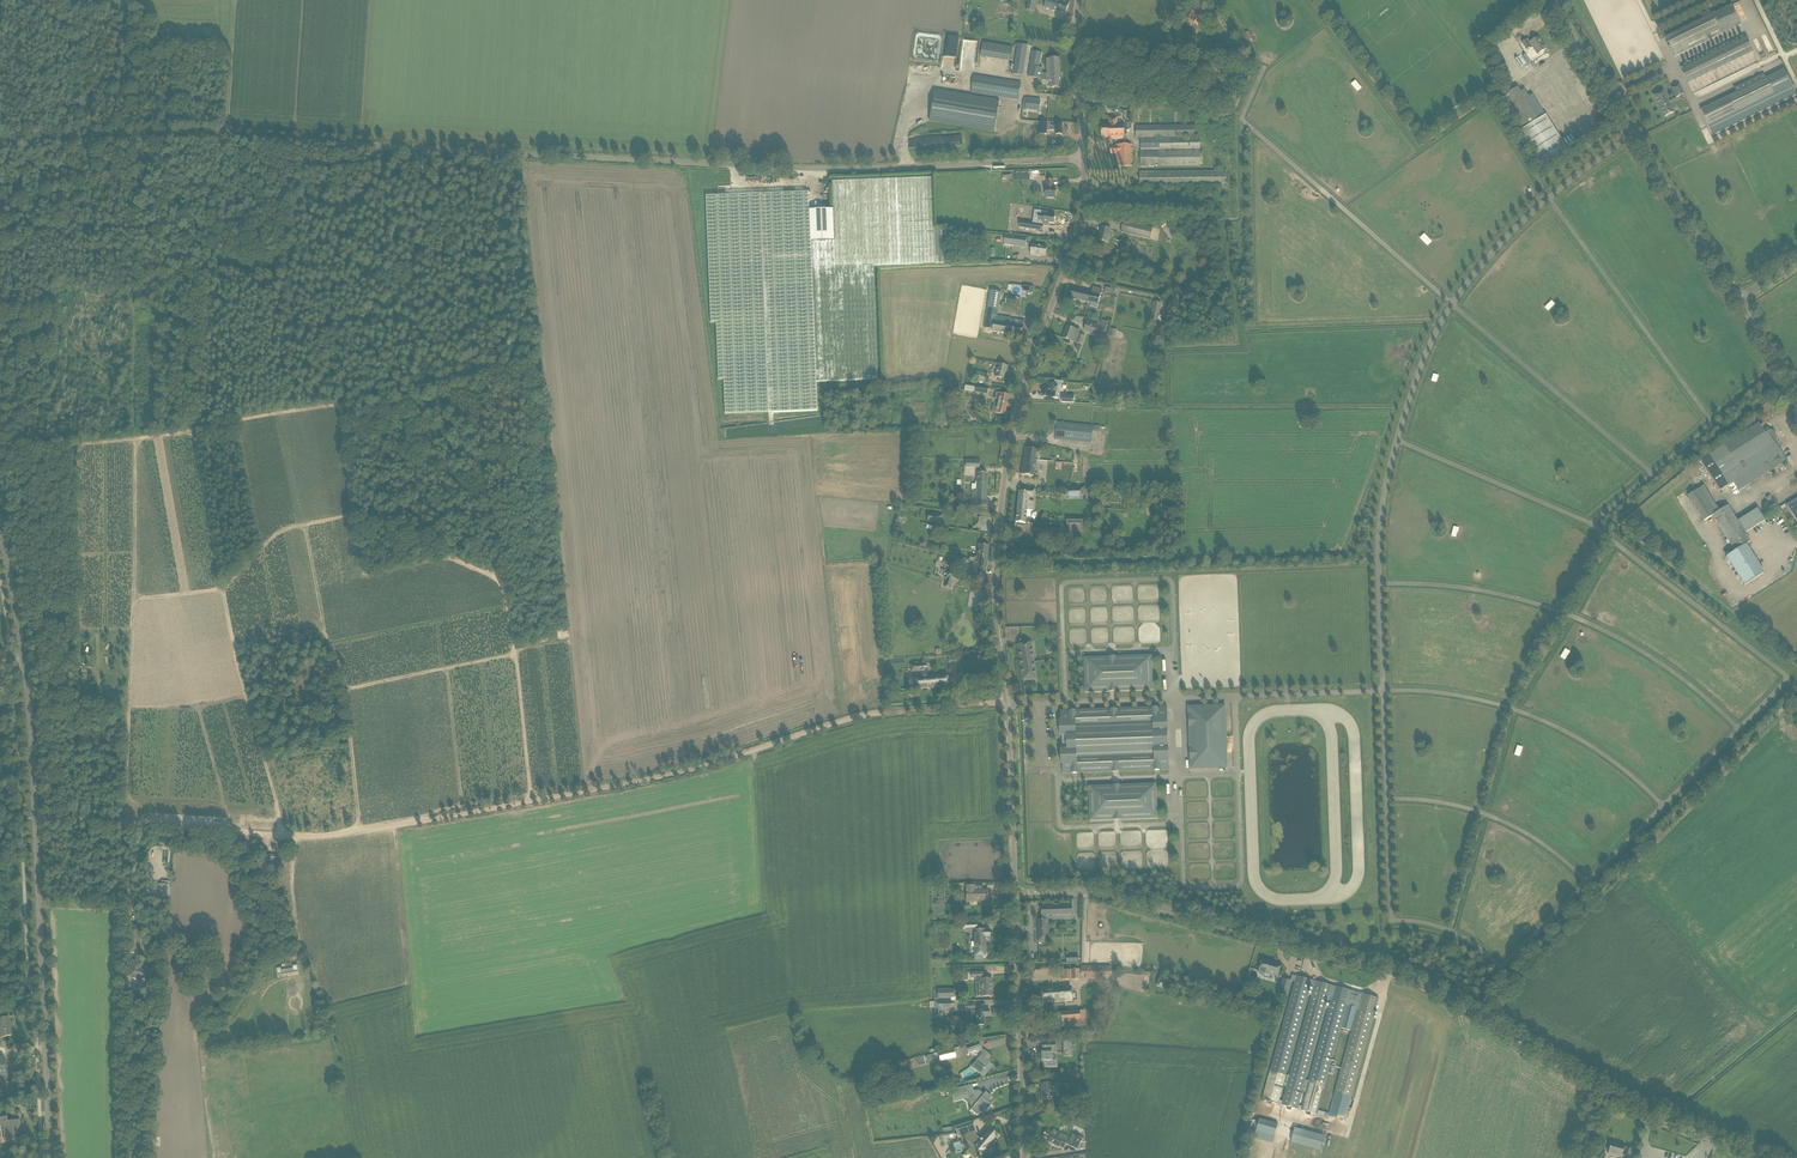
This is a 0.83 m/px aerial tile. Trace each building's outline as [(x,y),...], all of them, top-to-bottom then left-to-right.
[(1026,10),(1035,12),(1038,0),(1028,0),(1026,10)] [(1066,15),(1069,4),(1058,1),(1058,0),(1046,0),(1044,8),(1066,15)] [(1703,19),(1671,35),(1665,37),(1675,57),(1741,25),(1731,5),(1711,15),(1709,11),(1701,15),(1703,19)] [(1188,18),(1198,26),(1207,14),(1203,10),(1201,9),(1199,12),(1195,9),(1188,18)] [(1209,15),(1216,21),(1217,19),(1218,20),(1221,16),(1215,11),(1213,14),(1210,12),(1209,15)] [(1780,34),(1775,23),(1771,25),(1776,36),(1780,34)] [(1769,54),(1775,51),(1766,33),(1762,36),(1767,47),(1766,47),(1769,54)] [(1522,43),(1527,50),(1530,48),(1531,49),(1535,47),(1539,54),(1546,49),(1539,37),(1530,42),(1528,39),(1522,43)] [(1681,69),(1688,84),(1754,52),(1747,38),(1681,69)] [(959,52),(974,53),(975,46),(973,46),(973,40),(961,39),(959,52)] [(1011,61),(1013,46),(983,43),(981,57),(1011,61)] [(1013,74),(1022,76),(1027,46),(1018,44),(1013,74)] [(1503,59),(1511,53),(1507,46),(1498,52),(1503,59)] [(1042,73),(1043,68),(1039,68),(1042,53),(1032,51),(1028,77),(1041,79),(1041,81),(1048,81),(1048,82),(1051,82),(1051,88),(1055,88),(1061,88),(1059,58),(1047,59),(1047,74),(1042,73)] [(1501,63),(1512,83),(1519,79),(1517,76),(1524,73),(1514,56),(1501,63)] [(1713,136),(1796,95),(1784,70),(1766,79),(1763,74),(1734,88),(1736,93),(1701,110),(1713,136)] [(971,92),(1019,100),(1021,83),(974,75),(971,92)] [(1356,79),(1351,83),(1358,92),(1363,88),(1356,79)] [(1671,88),(1676,98),(1684,94),(1679,84),(1671,88)] [(1508,94),(1509,96),(1510,98),(1504,102),(1500,104),(1518,132),(1542,170),(1569,153),(1532,95),(1529,97),(1527,93),(1525,90),(1521,92),(1521,91),(1520,91),(1518,87),(1508,94)] [(994,132),(999,101),(934,91),(929,121),(994,132)] [(1654,95),(1659,106),(1668,102),(1663,91),(1654,95)] [(1023,109),(1039,111),(1040,101),(1035,100),(1025,99),(1024,100),(1023,109)] [(1668,102),(1659,106),(1664,117),(1674,112),(1668,102)] [(1105,137),(1108,137),(1109,145),(1112,145),(1112,140),(1125,139),(1124,124),(1118,124),(1118,118),(1109,118),(1109,125),(1101,126),(1101,137),(1105,136),(1105,137)] [(1041,123),(1039,123),(1040,134),(1047,134),(1047,131),(1055,131),(1056,135),(1063,135),(1062,126),(1050,126),(1050,123),(1041,123)] [(1136,126),(1136,138),(1196,137),(1196,125),(1136,126)] [(1140,139),(1140,151),(1200,150),(1200,139),(1162,139),(1140,139)] [(1115,145),(1115,146),(1111,146),(1111,154),(1117,154),(1117,167),(1132,167),(1132,145),(1115,145)] [(1140,152),(1140,167),(1201,166),(1200,151),(1159,151),(1159,152),(1140,152)] [(1015,180),(1030,179),(1030,171),(1015,172),(1015,180)] [(1140,172),(1140,187),(1226,186),(1226,171),(1140,172)] [(812,269),(812,272),(874,269),(873,266),(943,264),(942,229),(933,229),(932,178),(832,182),(833,209),(823,210),(822,209),(821,209),(820,210),(808,210),(810,242),(811,242),(812,269)] [(1056,189),(1053,189),(1054,181),(1047,180),(1046,189),(1046,198),(1055,199),(1056,189)] [(808,192),(706,196),(711,323),(716,323),(718,380),(724,380),(725,414),(817,411),(816,382),(814,316),(812,272),(812,269),(811,242),(810,242),(808,210),(808,192)] [(1015,206),(1014,213),(1025,215),(1026,208),(1015,206)] [(1040,211),(1038,225),(1049,226),(1050,223),(1055,224),(1056,217),(1048,215),(1048,212),(1040,211)] [(1124,221),(1121,232),(1150,239),(1153,228),(1124,221)] [(1020,222),(1019,228),(1035,231),(1036,224),(1020,222)] [(1098,240),(1107,242),(1111,229),(1101,227),(1098,240)] [(1004,235),(1004,245),(1026,248),(1026,244),(1030,244),(1031,238),(1027,238),(1014,236),(1004,235)] [(1031,255),(1035,255),(1041,256),(1041,255),(1046,256),(1047,248),(1032,245),(1031,255)] [(874,269),(812,272),(814,316),(816,382),(878,380),(875,316),(874,269)] [(1077,300),(1098,305),(1102,289),(1093,287),(1092,293),(1079,290),(1073,289),(1071,299),(1077,300)] [(984,327),(993,329),(992,332),(1022,336),(1025,321),(1011,319),(1011,318),(997,316),(1001,293),(991,291),(988,305),(987,305),(984,327)] [(1013,306),(1018,307),(1019,299),(1007,296),(1005,303),(1013,305),(1013,306)] [(1157,321),(1161,303),(1153,302),(1152,308),(1153,308),(1151,320),(1157,321)] [(1117,315),(1129,317),(1130,310),(1118,308),(1117,315)] [(1084,331),(1102,337),(1107,324),(1098,321),(1097,325),(1087,322),(1084,331)] [(1079,334),(1080,331),(1075,329),(1073,329),(1068,327),(1065,334),(1064,333),(1063,338),(1068,340),(1071,341),(1082,345),(1085,336),(1079,335),(1079,334)] [(1107,335),(1115,338),(1117,330),(1109,328),(1107,335)] [(993,368),(997,369),(995,377),(1003,379),(1005,372),(1006,372),(1007,367),(998,364),(994,363),(993,368)] [(974,382),(982,384),(982,383),(986,384),(989,375),(976,371),(974,381),(974,382)] [(1722,378),(1725,383),(1734,377),(1731,372),(1722,378)] [(1047,396),(1057,398),(1060,386),(1054,384),(1049,383),(1048,389),(1049,389),(1047,396)] [(964,391),(987,395),(988,388),(965,385),(964,391)] [(996,413),(1004,415),(1008,396),(1000,394),(996,393),(994,399),(998,400),(997,406),(993,406),(991,413),(996,413)] [(1055,439),(1091,443),(1093,426),(1057,422),(1055,438),(1055,439)] [(1765,434),(1758,423),(1709,454),(1700,460),(1719,491),(1733,481),(1739,491),(1787,460),(1780,449),(1777,450),(1773,443),(1775,441),(1776,437),(1773,432),(1769,431),(1767,433),(1765,434)] [(1021,475),(1033,476),(1037,450),(1025,448),(1022,466),(1023,466),(1022,469),(1021,475)] [(965,460),(965,467),(979,468),(979,460),(965,460)] [(971,490),(971,504),(976,507),(980,507),(986,507),(987,473),(981,473),(977,473),(976,482),(976,490),(971,490)] [(1704,486),(1688,496),(1704,521),(1713,516),(1729,541),(1735,551),(1726,557),(1744,585),(1764,573),(1748,547),(1747,544),(1750,542),(1745,533),(1765,520),(1757,508),(1737,521),(1728,506),(1723,509),(1720,511),(1704,486)] [(1015,522),(1025,523),(1029,523),(1030,517),(1031,511),(1033,511),(1034,501),(1029,501),(1030,495),(1035,495),(1035,489),(1026,488),(1026,492),(1019,492),(1015,522)] [(1069,496),(1069,497),(1084,497),(1084,494),(1090,494),(1090,492),(1084,492),(1084,488),(1065,488),(1065,496),(1069,496)] [(1796,522),(1796,499),(1786,505),(1796,522)] [(943,514),(928,512),(927,522),(936,523),(936,522),(941,522),(941,518),(942,518),(943,514)] [(973,527),(982,528),(983,518),(974,517),(973,527)] [(972,556),(972,561),(976,562),(977,559),(987,561),(987,560),(989,546),(979,545),(977,557),(972,556)] [(976,562),(972,561),(976,562),(975,570),(970,569),(969,577),(974,577),(974,579),(985,581),(986,573),(985,573),(986,570),(987,564),(986,564),(986,563),(987,563),(987,561),(977,559),(976,562)] [(1568,570),(1573,573),(1578,564),(1573,561),(1568,570)] [(946,579),(944,588),(950,589),(951,582),(953,573),(947,571),(945,579),(946,579)] [(1036,679),(1032,653),(1031,643),(1017,645),(1022,681),(1036,679)] [(1085,659),(1086,692),(1152,690),(1151,656),(1085,659)] [(921,677),(914,677),(915,689),(948,686),(947,674),(928,676),(927,667),(924,667),(923,664),(918,664),(918,671),(921,671),(921,677)] [(1227,768),(1225,705),(1188,707),(1190,769),(1227,768)] [(1061,749),(1061,764),(1063,764),(1063,774),(1169,770),(1167,707),(1061,711),(1061,721),(1060,721),(1060,736),(1062,736),(1062,749),(1061,749)] [(1520,771),(1523,761),(1517,759),(1514,769),(1520,771)] [(1089,787),(1091,820),(1157,818),(1156,785),(1089,787)] [(1486,850),(1483,859),(1489,861),(1492,851),(1486,850)] [(268,864),(285,866),(286,856),(269,854),(268,864)] [(158,896),(169,897),(170,881),(162,881),(161,884),(159,884),(158,893),(158,896)] [(966,891),(966,902),(977,902),(977,900),(988,900),(988,890),(977,890),(977,891),(975,891),(975,886),(966,886),(967,891),(966,891)] [(1041,919),(1037,919),(1038,943),(1047,942),(1047,935),(1046,925),(1048,925),(1048,919),(1047,919),(1047,916),(1072,915),(1072,906),(1040,907),(1041,916),(1042,919),(1041,919)] [(961,930),(965,930),(965,928),(974,928),(975,957),(986,956),(986,946),(985,946),(985,941),(983,942),(983,937),(990,937),(989,929),(984,930),(984,929),(978,930),(978,924),(961,924),(961,930)] [(127,927),(128,952),(139,952),(139,937),(137,938),(137,934),(139,934),(138,927),(127,927)] [(1259,974),(1262,975),(1263,974),(1264,973),(1278,977),(1282,964),(1272,961),(1272,962),(1269,961),(1270,961),(1263,959),(1259,971),(1259,973),(1259,974)] [(294,973),(293,966),(281,968),(282,975),(294,973)] [(1081,966),(1081,974),(1085,974),(1085,979),(1102,979),(1102,975),(1102,967),(1081,966)] [(1062,980),(1079,980),(1079,969),(1070,969),(1070,970),(1062,970),(1062,980)] [(980,979),(981,997),(992,996),(991,978),(984,978),(984,972),(971,973),(971,978),(972,978),(981,978),(981,979),(980,979)] [(1270,1073),(1262,1100),(1278,1104),(1285,1078),(1310,986),(1311,984),(1312,980),(1296,976),(1292,975),(1291,980),(1295,981),(1295,982),(1270,1073)] [(1283,979),(1279,992),(1287,995),(1291,981),(1283,979)] [(1314,985),(1281,1105),(1298,1110),(1328,999),(1331,1000),(1335,986),(1312,980),(1311,984),(1314,985)] [(1331,1000),(1301,1110),(1317,1115),(1324,1090),(1347,1005),(1348,1005),(1342,1028),(1351,1031),(1357,1008),(1358,1008),(1335,1093),(1351,1097),(1378,998),(1362,994),(1361,999),(1349,996),(1351,991),(1335,986),(1331,1000)] [(1041,989),(1042,1001),(1053,1001),(1053,999),(1063,998),(1064,1001),(1071,1001),(1070,987),(1041,989)] [(935,990),(934,990),(934,999),(937,999),(951,998),(951,1001),(956,1001),(955,998),(956,998),(956,989),(951,990),(951,989),(937,989),(937,993),(935,993),(935,990)] [(951,1001),(934,1001),(934,1016),(943,1016),(942,1009),(951,1009),(951,1001)] [(974,1011),(971,1011),(971,1026),(984,1025),(984,1019),(984,1015),(989,1015),(989,1010),(984,1010),(974,1010),(974,1011)] [(1060,1012),(1062,1028),(1086,1026),(1085,1010),(1060,1012)] [(1,1038),(11,1035),(9,1027),(9,1028),(8,1026),(10,1025),(8,1016),(0,1018),(0,1032),(1,1038)] [(1072,1056),(1071,1041),(1063,1041),(1064,1050),(1067,1049),(1067,1052),(1067,1053),(1067,1056),(1072,1056)] [(944,1051),(938,1052),(940,1062),(956,1058),(953,1046),(944,1049),(944,1051)] [(1051,1060),(1051,1053),(1056,1053),(1056,1046),(1043,1046),(1043,1053),(1042,1053),(1042,1061),(1043,1061),(1044,1067),(1056,1067),(1056,1060),(1051,1060)] [(985,1051),(971,1066),(984,1077),(993,1066),(989,1063),(991,1062),(988,1060),(991,1057),(985,1051)] [(925,1056),(926,1063),(935,1061),(934,1054),(925,1056)] [(217,1079),(207,1079),(207,1089),(217,1089),(217,1079)] [(1042,1092),(1041,1092),(1042,1100),(1042,1099),(1047,1099),(1052,1099),(1052,1094),(1052,1089),(1056,1089),(1056,1083),(1053,1083),(1052,1083),(1052,1084),(1046,1084),(1042,1084),(1042,1092)] [(947,1091),(949,1098),(964,1094),(962,1088),(947,1091)] [(986,1092),(982,1096),(977,1093),(979,1091),(979,1090),(965,1094),(966,1094),(971,1098),(973,1107),(971,1110),(978,1116),(984,1109),(986,1110),(985,1109),(990,1103),(991,1104),(988,1102),(992,1097),(986,1092)] [(21,1134),(19,1119),(13,1120),(14,1121),(11,1122),(11,1120),(7,1121),(7,1116),(0,1117),(0,1127),(3,1126),(5,1141),(8,1141),(14,1140),(13,1133),(15,1133),(15,1134),(21,1134)] [(1275,1136),(1278,1124),(1259,1119),(1256,1131),(1275,1136)] [(967,1126),(957,1130),(960,1139),(963,1138),(977,1149),(981,1153),(984,1150),(985,1150),(986,1149),(985,1149),(986,1148),(987,1149),(994,1142),(992,1141),(997,1135),(999,1136),(990,1128),(991,1128),(987,1132),(981,1139),(975,1134),(970,1136),(967,1126)] [(1043,1135),(1042,1138),(1048,1141),(1048,1142),(1058,1147),(1059,1146),(1063,1148),(1068,1139),(1069,1137),(1060,1133),(1059,1134),(1059,1136),(1052,1132),(1047,1129),(1046,1130),(1044,1134),(1043,1134),(1043,1135)] [(1076,1149),(1081,1138),(1073,1134),(1071,1139),(1074,1141),(1071,1147),(1076,1149)] [(1608,1154),(1614,1156),(1620,1157),(1619,1157),(1629,1157),(1631,1148),(1625,1146),(1611,1142),(1608,1154)]
